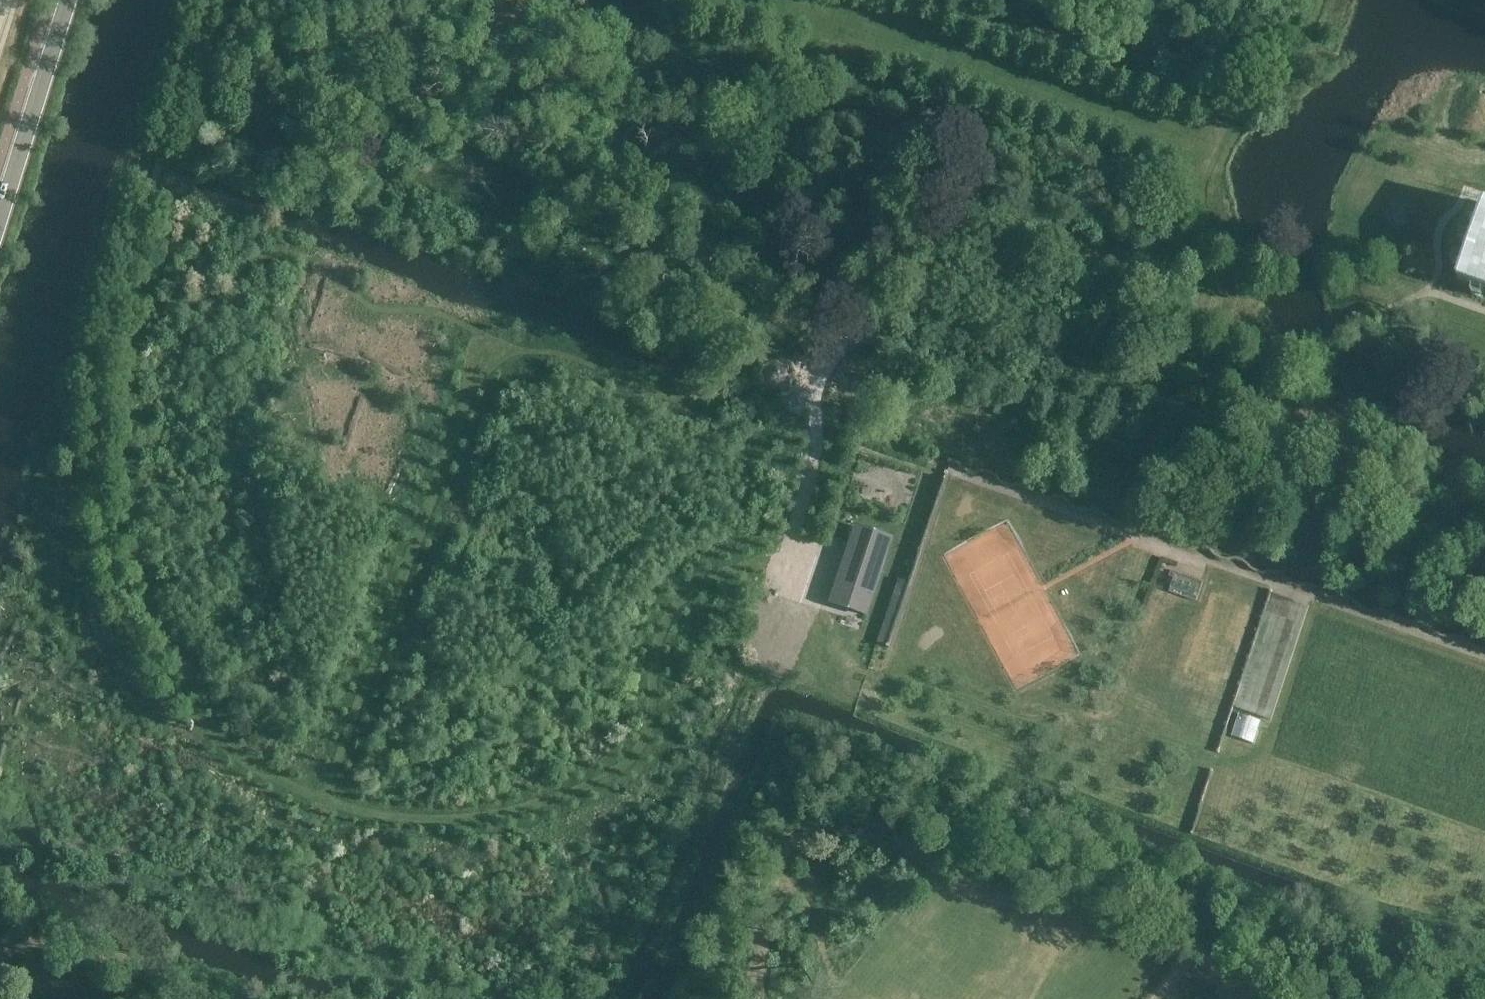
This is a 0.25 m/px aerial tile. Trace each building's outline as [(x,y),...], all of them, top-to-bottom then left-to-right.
[(1484,281),(1484,228),(1469,276),(1484,281)] [(889,538),(856,527),(830,604),(864,615),(889,538)] [(907,573),(894,569),(872,643),(885,647),(907,573)] [(1168,577),(1172,578),(1168,592),(1196,602),(1203,582),(1170,570),(1168,577)] [(1260,629),(1234,707),(1272,719),(1310,606),(1272,593),(1260,629)] [(1240,715),(1232,737),(1258,745),(1265,723),(1240,715)]
